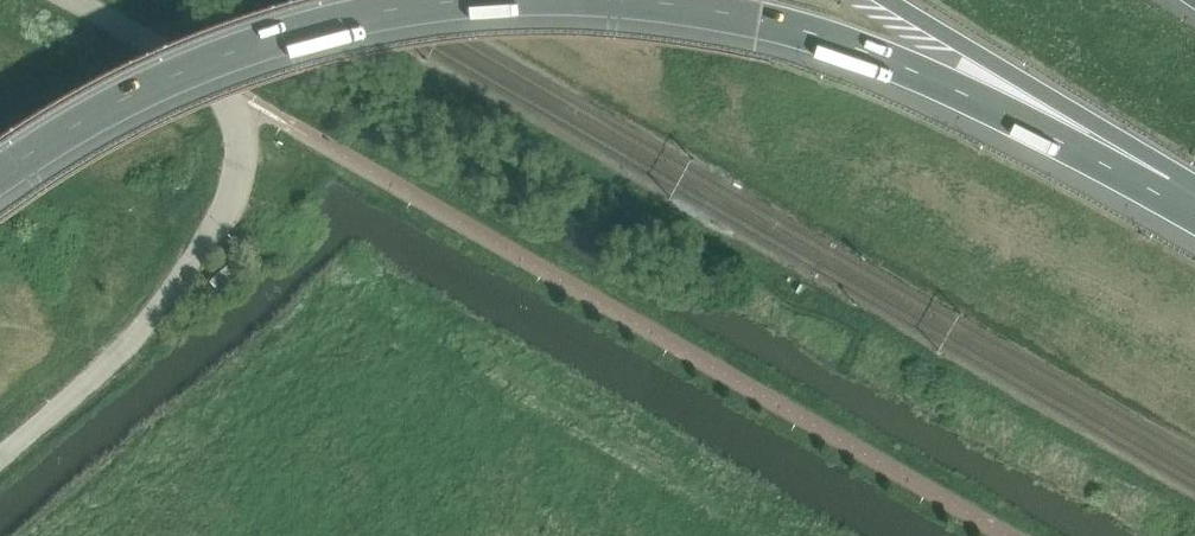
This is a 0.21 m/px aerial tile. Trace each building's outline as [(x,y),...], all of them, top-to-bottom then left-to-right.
[(218,291),(235,276),(226,265),(209,280),(218,291)]
